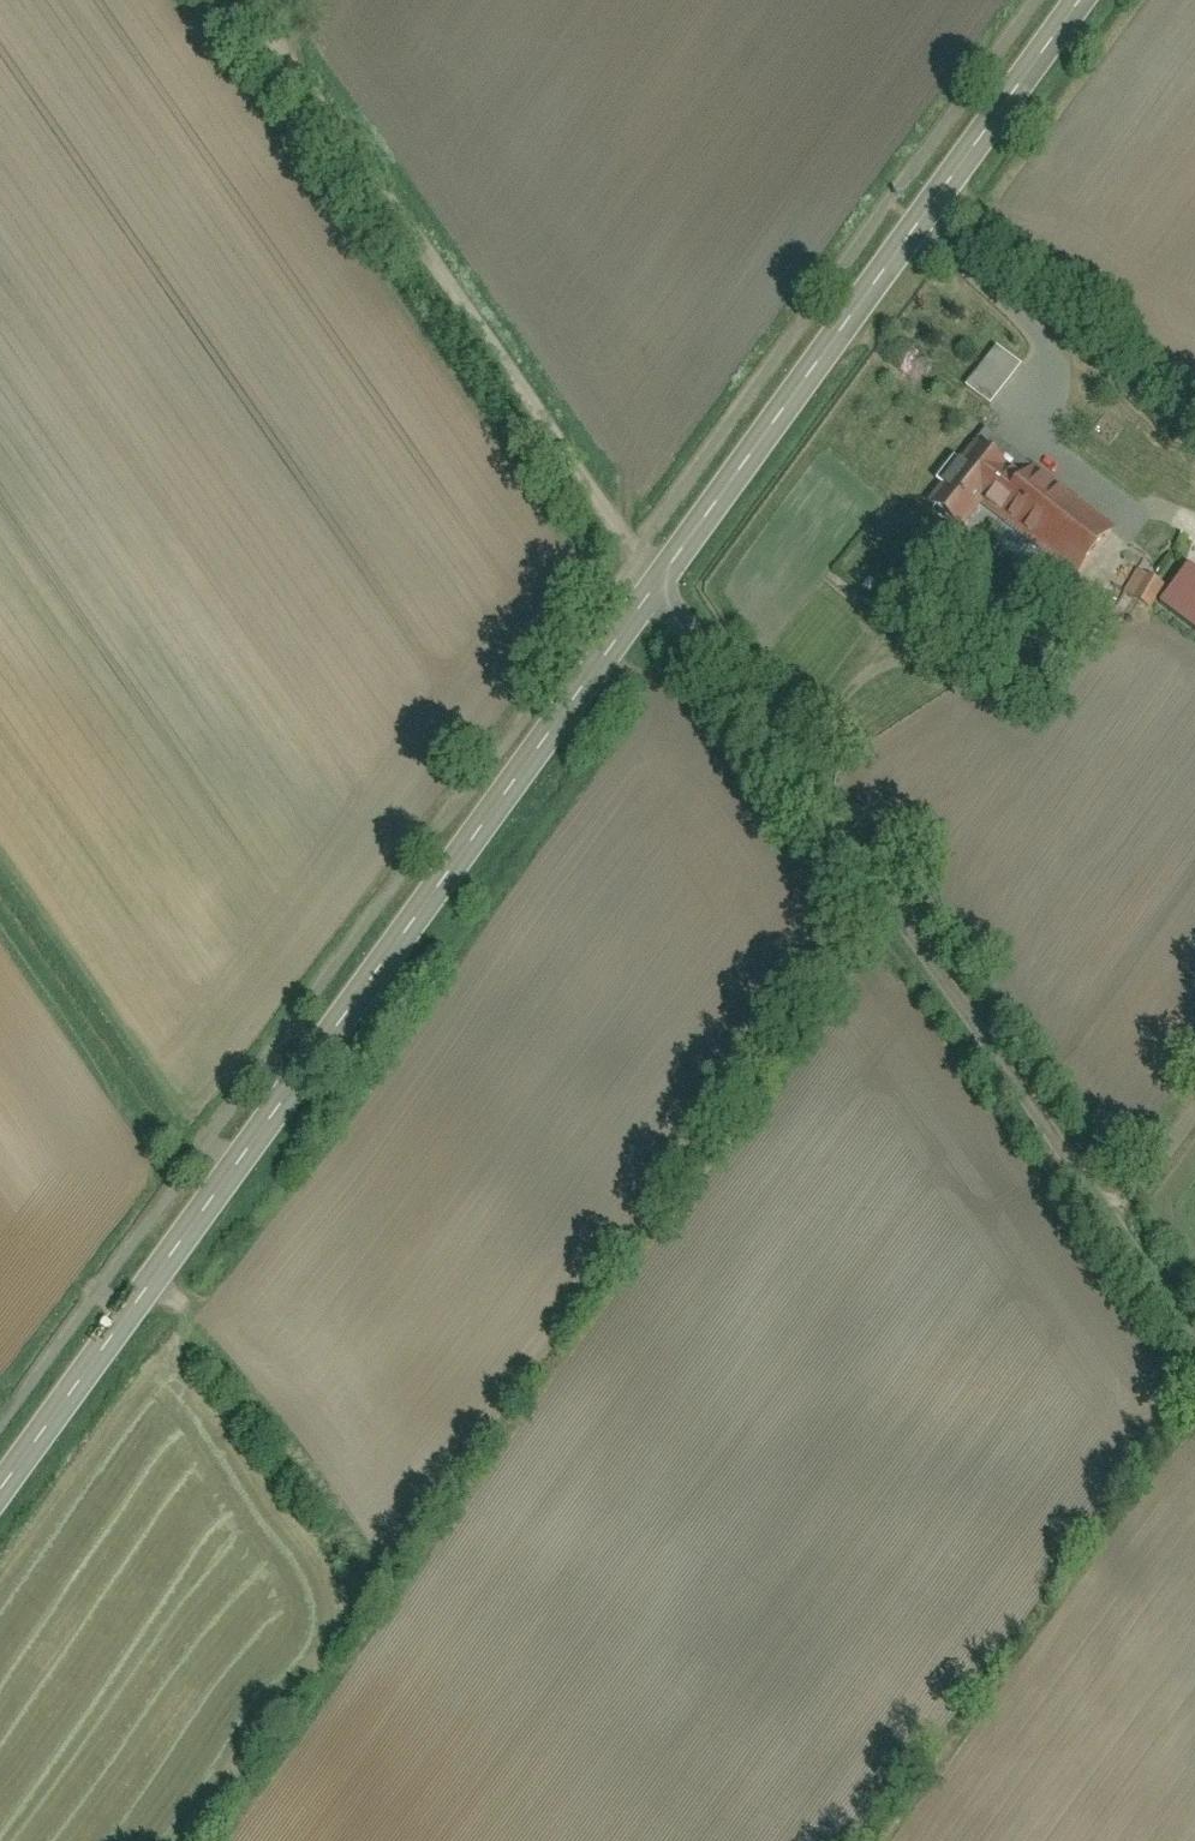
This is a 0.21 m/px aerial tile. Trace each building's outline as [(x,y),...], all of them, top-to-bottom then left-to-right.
[(998,348),(967,388),(992,407),(1023,366),(998,348)] [(986,429),(928,507),(969,537),(989,509),(1080,576),(1117,526),(986,429)] [(1163,605),(1194,628),(1194,566),(1192,564),(1163,605)] [(1138,569),(1125,593),(1153,608),(1166,583),(1138,569)]
